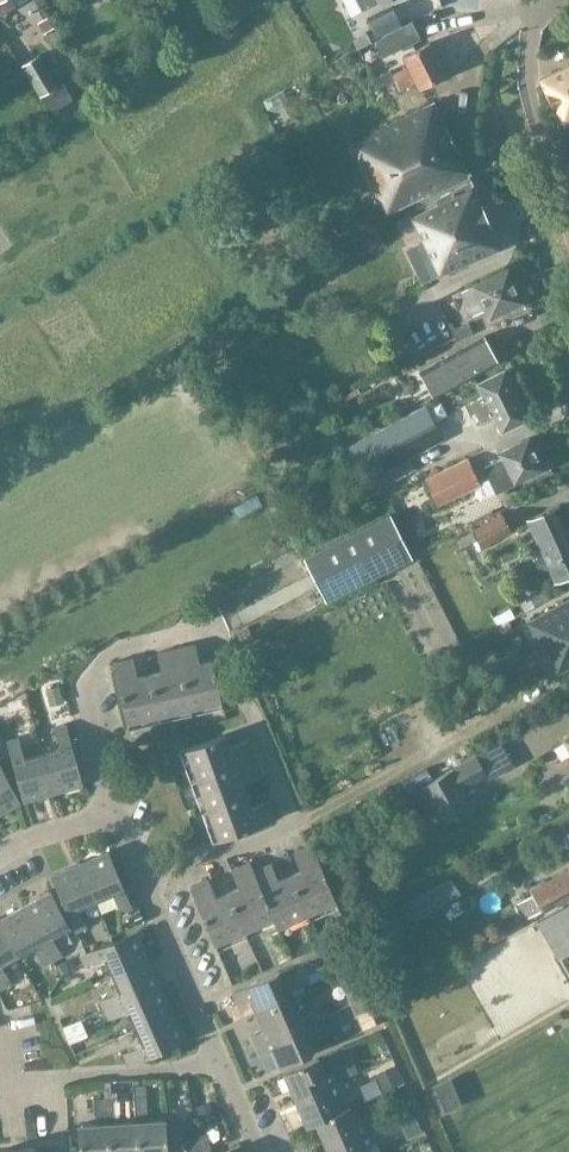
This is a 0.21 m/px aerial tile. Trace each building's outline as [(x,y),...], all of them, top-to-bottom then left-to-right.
[(16,6),(13,0),(0,0),(0,16),(16,6)] [(376,37),(401,24),(392,6),(367,18),(376,37)] [(390,55),(416,42),(407,25),(381,38),(390,55)] [(360,47),(370,66),(378,62),(382,54),(374,40),(360,47)] [(408,68),(391,77),(399,91),(414,83),(418,90),(444,77),(443,75),(447,73),(449,69),(444,61),(441,60),(436,62),(428,44),(402,57),(408,68)] [(41,97),(57,87),(39,56),(23,65),(41,97)] [(538,79),(554,114),(556,113),(563,127),(568,124),(568,65),(538,79)] [(383,217),(466,176),(432,105),(348,145),(383,217)] [(559,169),(568,187),(568,163),(559,169)] [(437,278),(499,251),(470,185),(433,202),(436,208),(411,219),(437,278)] [(378,230),(382,238),(393,232),(389,224),(378,230)] [(487,322),(522,306),(506,272),(461,293),(472,318),(482,313),(487,322)] [(457,341),(473,334),(468,324),(452,332),(457,341)] [(433,397),(497,362),(484,337),(420,372),(433,397)] [(477,384),(483,397),(470,403),(480,426),(494,419),(501,434),(526,422),(503,372),(477,384)] [(366,497),(415,470),(409,459),(442,441),(424,407),(340,451),(358,485),(366,497)] [(499,460),(484,468),(497,493),(542,471),(527,439),(496,454),(499,460)] [(436,507),(479,486),(466,460),(424,480),(436,507)] [(484,543),(514,526),(504,507),(474,524),(484,543)] [(539,550),(531,554),(540,572),(548,569),(554,583),(568,576),(568,534),(557,507),(526,520),(539,550)] [(326,602),(411,558),(389,515),(303,559),(326,602)] [(526,624),(554,675),(568,667),(568,600),(526,624)] [(194,645),(184,648),(175,649),(189,709),(221,702),(212,661),(199,663),(194,645)] [(189,709),(175,649),(157,654),(161,672),(149,674),(158,716),(189,709)] [(127,723),(158,716),(149,674),(137,677),(132,659),(113,663),(127,723)] [(42,754),(53,793),(82,785),(65,725),(55,728),(60,749),(42,754)] [(185,750),(196,781),(254,759),(247,741),(229,747),(225,735),(185,750)] [(18,738),(8,741),(25,801),(53,793),(42,754),(24,759),(18,738)] [(442,774),(441,773),(420,786),(425,794),(422,796),(429,810),(432,808),(441,824),(473,807),(464,789),(486,776),(488,780),(512,766),(499,742),(476,755),(442,774)] [(261,778),(254,759),(196,781),(207,811),(248,796),(243,784),(261,778)] [(20,801),(0,765),(0,812),(20,801)] [(252,807),(248,796),(207,811),(218,840),(276,819),(269,801),(252,807)] [(303,870),(290,875),(306,914),(336,902),(311,845),(295,852),(303,870)] [(108,851),(81,863),(97,900),(114,892),(123,913),(133,909),(108,851)] [(238,887),(227,892),(244,932),(274,919),(253,870),(249,862),(231,871),(238,887)] [(271,862),(253,870),(274,919),(277,927),(306,914),(290,875),(279,880),(271,862)] [(97,900),(81,863),(55,874),(79,931),(87,928),(79,908),(97,900)] [(531,895),(517,904),(527,919),(534,914),(536,917),(568,898),(568,869),(529,893),(531,895)] [(215,944),(244,932),(227,892),(215,897),(208,880),(190,888),(215,944)] [(52,891),(26,905),(56,959),(65,954),(54,935),(71,926),(52,891)] [(56,959),(26,905),(1,919),(20,954),(37,945),(47,964),(56,959)] [(1,919),(0,919),(0,984),(2,988),(14,982),(3,963),(20,954),(1,919)] [(104,956),(112,974),(149,958),(137,931),(81,955),(85,964),(104,956)] [(343,944),(327,951),(333,962),(348,955),(343,944)] [(160,985),(149,958),(112,974),(120,992),(100,1000),(104,1009),(160,985)] [(291,978),(287,968),(278,971),(235,990),(240,1002),(251,998),(258,1013),(290,999),(282,982),(291,978)] [(50,1015),(78,1002),(67,980),(40,993),(50,1015)] [(172,1011),(160,985),(104,1009),(108,1018),(128,1009),(135,1027),(172,1011)] [(351,1004),(366,997),(361,986),(346,993),(351,1004)] [(366,997),(351,1004),(355,1015),(371,1008),(366,997)] [(253,1033),(258,1044),(314,1020),(309,1008),(296,1013),(290,999),(258,1013),(264,1028),(253,1033)] [(184,1038),(172,1011),(135,1027),(143,1045),(123,1054),(127,1062),(128,1062),(184,1038)] [(319,1032),(314,1020),(258,1044),(262,1054),(274,1050),(280,1065),(312,1052),(306,1037),(319,1032)] [(295,1099),(346,1077),(358,1072),(353,1060),(323,1073),(317,1058),(283,1072),(295,1099)] [(315,1120),(339,1110),(334,1096),(351,1088),(346,1077),(295,1099),(307,1126),(316,1122),(315,1120)] [(445,1111),(461,1104),(450,1079),(435,1085),(445,1111)] [(136,1096),(134,1096),(135,1122),(137,1151),(166,1151),(164,1121),(145,1122),(145,1113),(147,1113),(146,1085),(136,1086),(136,1096)] [(106,1098),(109,1151),(137,1151),(135,1122),(117,1123),(116,1114),(118,1114),(117,1097),(106,1098)] [(269,1119),(283,1116),(279,1097),(265,1100),(269,1119)] [(106,1098),(95,1098),(96,1115),(99,1115),(99,1124),(79,1126),(80,1151),(109,1151),(106,1098)] [(348,1106),(339,1110),(315,1120),(316,1122),(327,1148),(378,1126),(373,1114),(380,1111),(377,1102),(369,1106),(372,1113),(355,1121),(348,1106)] [(551,1126),(559,1146),(568,1141),(568,1135),(563,1121),(551,1126)] [(378,1126),(327,1148),(329,1151),(369,1151),(366,1145),(383,1138),(378,1126)] [(194,1138),(200,1151),(210,1151),(209,1148),(211,1148),(205,1133),(194,1138)] [(194,1138),(183,1143),(187,1151),(200,1151),(194,1138)]
